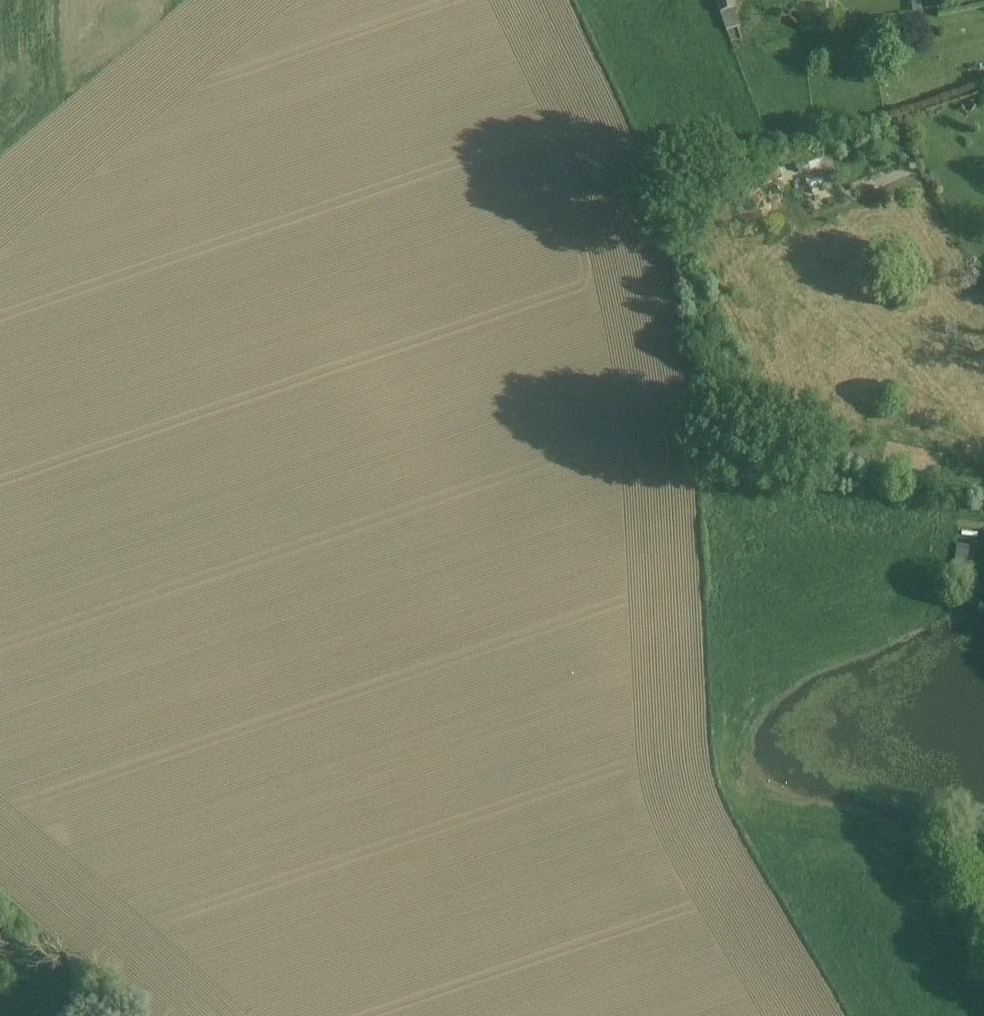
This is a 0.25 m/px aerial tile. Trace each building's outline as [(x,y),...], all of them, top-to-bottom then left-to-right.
[(720,14),(735,10),(732,0),(716,0),(720,14)] [(922,11),(939,9),(938,0),(921,0),(922,11)] [(969,552),(957,551),(955,585),(967,586),(969,552)]
